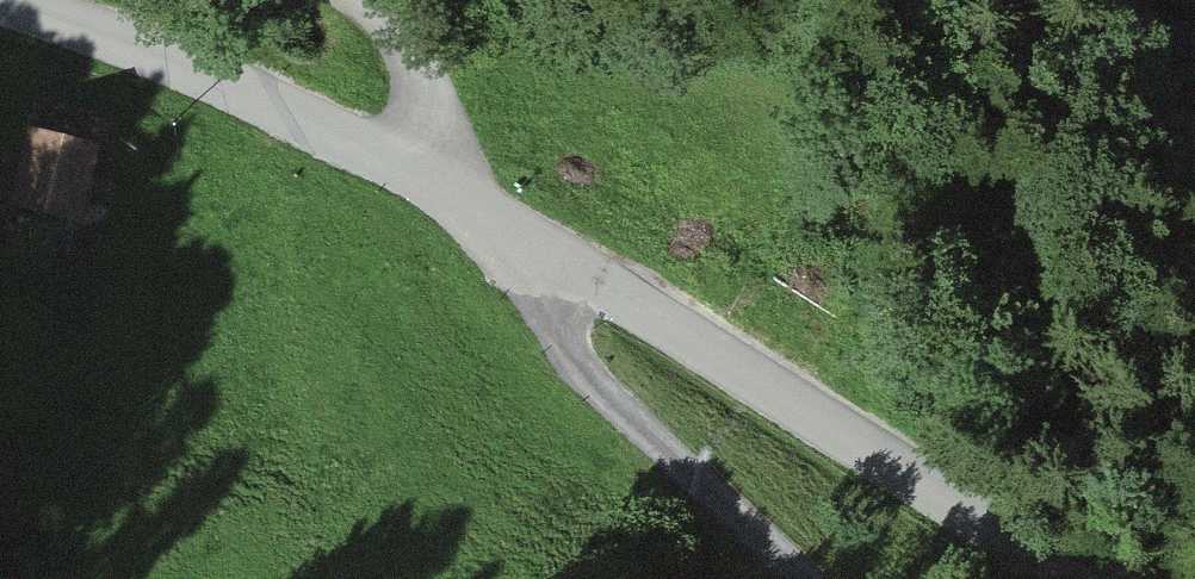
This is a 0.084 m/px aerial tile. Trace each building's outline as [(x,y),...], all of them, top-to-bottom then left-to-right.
[(118,150),(52,132),(27,227),(92,244),(118,150)]
